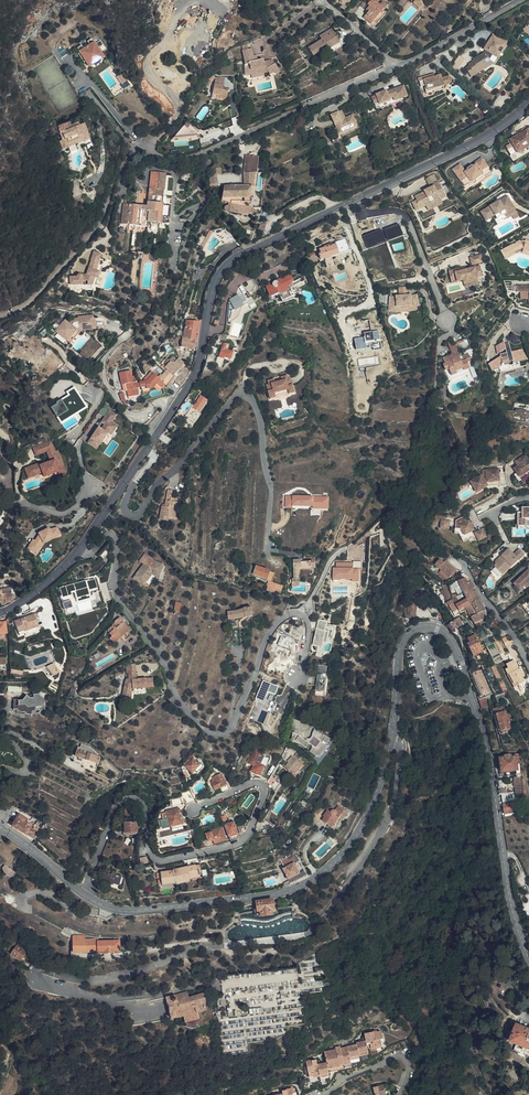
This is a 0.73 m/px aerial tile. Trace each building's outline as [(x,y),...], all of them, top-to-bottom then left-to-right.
[(369,11),(372,13),(366,19),(371,24),(384,9),(385,9),(389,5),(384,0),(383,1),(382,0),(379,3),(375,0),(372,0),(369,4),(370,5),(367,9),(369,11)] [(412,3),(419,9),(422,4),(421,3),(417,0),(415,0),(412,3)] [(353,14),(358,8),(354,5),(348,12),(350,14),(352,13),(353,14)] [(335,31),(333,28),(320,36),(322,39),(335,31)] [(310,42),(306,45),(308,48),(314,56),(327,47),(328,49),(340,41),(337,37),(338,36),(335,31),(322,39),(312,45),(310,42)] [(82,55),(80,57),(84,62),(86,61),(90,66),(104,57),(100,52),(102,51),(99,47),(103,44),(100,40),(95,44),(92,39),(88,41),(90,45),(84,49),(81,45),(77,48),(81,53),(82,55)] [(482,53),(484,54),(491,58),(493,60),(499,51),(501,53),(505,48),(491,39),(482,53)] [(331,54),(343,46),(340,41),(328,49),(331,54)] [(62,59),(68,54),(63,46),(57,51),(62,59)] [(241,64),(241,72),(245,72),(246,75),(257,70),(257,71),(262,68),(265,73),(272,69),(273,70),(277,67),(274,59),(272,59),(270,56),(262,58),(261,56),(255,58),(254,54),(250,55),(247,48),(239,52),(243,63),(241,64)] [(499,51),(493,60),(496,62),(501,53),(499,51)] [(487,64),(483,56),(469,62),(470,65),(465,67),(466,69),(462,71),(464,75),(474,70),(475,73),(488,66),(487,64)] [(474,70),(464,75),(467,80),(489,70),(488,66),(475,73),(474,70)] [(257,70),(246,75),(247,80),(259,76),(257,71),(257,70)] [(209,77),(204,83),(207,85),(214,75),(211,73),(211,74),(209,77)] [(430,74),(419,78),(421,86),(425,85),(426,92),(434,90),(434,89),(443,86),(451,84),(452,79),(449,76),(442,78),(441,74),(435,76),(431,77),(430,74)] [(223,77),(214,75),(213,82),(221,84),(223,77)] [(210,92),(215,93),(218,94),(218,96),(225,98),(226,90),(220,88),(221,86),(221,84),(213,82),(210,92)] [(404,87),(391,91),(392,93),(388,94),(387,92),(387,91),(376,95),(377,96),(372,98),(376,109),(380,108),(380,105),(394,99),(395,102),(405,99),(408,98),(404,87)] [(218,94),(215,93),(214,100),(223,103),(225,98),(218,96),(218,94)] [(405,101),(405,99),(395,102),(394,99),(380,105),(380,108),(381,110),(405,101)] [(333,117),(338,130),(341,129),(344,134),(359,128),(355,117),(348,120),(344,112),(333,117)] [(81,134),(84,142),(87,150),(93,147),(84,124),(79,126),(78,123),(71,125),(69,122),(57,127),(59,130),(57,131),(58,134),(56,134),(58,140),(61,139),(62,141),(59,141),(62,149),(72,146),(71,144),(79,141),(77,135),(81,134)] [(184,143),(190,136),(195,140),(200,133),(186,122),(175,136),(184,143)] [(344,134),(341,136),(342,138),(360,130),(359,128),(344,134)] [(515,154),(528,146),(528,147),(528,146),(528,134),(526,131),(510,141),(514,147),(511,148),(515,154)] [(515,154),(509,158),(513,164),(528,154),(528,147),(528,146),(515,154)] [(84,177),(85,176),(93,173),(86,154),(81,156),(82,160),(85,167),(81,169),(84,177)] [(221,196),(221,201),(232,203),(232,201),(246,200),(246,202),(251,202),(252,195),(253,186),(255,172),(258,172),(258,155),(246,155),(244,172),(245,185),(224,186),(221,196)] [(481,161),(475,166),(476,167),(472,169),(471,168),(467,170),(468,172),(465,174),(460,167),(453,171),(462,183),(468,179),(471,184),(476,181),(483,176),(480,172),(487,168),(481,161)] [(160,173),(152,172),(150,189),(158,190),(160,173)] [(167,174),(160,173),(158,190),(150,189),(148,206),(124,204),(121,224),(147,227),(148,222),(161,224),(167,174)] [(437,183),(433,175),(426,178),(431,188),(438,184),(437,183)] [(476,182),(476,181),(471,184),(468,179),(462,183),(465,188),(466,188),(466,187),(467,187),(467,186),(468,186),(470,186),(471,185),(472,185),(473,185),(474,185),(475,185),(476,185),(476,184),(477,183),(477,182),(476,182)] [(412,203),(414,207),(423,202),(426,207),(440,200),(445,197),(438,182),(437,183),(438,184),(431,188),(424,191),(425,192),(415,197),(417,201),(412,203)] [(202,192),(197,195),(201,202),(206,200),(202,192)] [(511,204),(511,203),(508,198),(505,200),(504,200),(504,201),(504,202),(505,202),(501,204),(501,203),(500,203),(499,203),(490,208),(492,210),(483,216),(487,222),(495,217),(499,223),(507,218),(506,217),(506,216),(506,215),(511,212),(508,207),(511,206),(511,205),(511,204)] [(440,200),(426,207),(428,211),(433,209),(437,207),(442,204),(440,200)] [(423,202),(414,207),(416,211),(426,207),(423,202)] [(254,208),(232,203),(231,205),(229,205),(227,206),(226,207),(226,209),(227,210),(229,211),(248,215),(248,213),(253,213),(254,208)] [(513,210),(511,212),(506,215),(506,216),(506,217),(507,218),(508,220),(512,217),(514,221),(520,218),(516,211),(515,211),(515,210),(514,210),(513,210)] [(188,219),(181,219),(179,230),(183,230),(185,223),(187,223),(188,219)] [(404,231),(402,223),(387,228),(388,233),(376,236),(375,234),(365,239),(368,245),(378,240),(377,239),(404,231)] [(341,242),(336,243),(339,253),(344,252),(341,242)] [(526,243),(523,242),(521,243),(520,242),(511,247),(512,249),(502,253),(506,260),(515,255),(514,254),(523,249),(525,250),(525,251),(528,252),(528,246),(527,245),(528,244),(526,243)] [(321,253),(319,254),(321,259),(325,258),(331,256),(339,253),(336,243),(331,245),(330,243),(325,245),(325,247),(319,249),(321,253)] [(376,254),(374,248),(365,251),(368,258),(376,254)] [(86,279),(85,276),(85,275),(84,275),(83,275),(82,275),(81,275),(81,276),(80,277),(80,278),(73,280),(75,289),(83,288),(91,286),(97,285),(99,277),(101,270),(104,259),(103,259),(104,254),(97,251),(94,260),(95,260),(91,275),(91,277),(86,279)] [(307,256),(310,262),(318,260),(316,253),(307,256)] [(484,262),(482,255),(472,258),(473,265),(484,262)] [(146,256),(145,261),(155,262),(150,302),(154,303),(160,260),(152,259),(152,257),(146,256)] [(270,264),(274,270),(286,264),(282,257),(270,264)] [(464,281),(465,284),(473,282),(472,280),(479,279),(478,277),(484,276),(482,267),(463,271),(463,269),(450,271),(453,283),(464,281)] [(291,275),(281,280),(282,282),(279,283),(278,283),(277,283),(276,283),(275,283),(275,284),(274,284),(274,285),(273,286),(272,287),(271,285),(267,287),(271,296),(272,296),(273,296),(276,295),(277,296),(281,294),(281,295),(283,299),(296,297),(292,289),(295,288),(293,284),(294,284),(293,282),(294,281),(291,275)] [(473,282),(465,284),(467,289),(480,286),(479,279),(472,280),(473,282)] [(518,287),(518,293),(522,293),(522,300),(528,300),(528,287),(518,287)] [(229,299),(236,310),(244,305),(238,294),(229,299)] [(386,300),(387,311),(399,310),(399,312),(420,306),(416,294),(409,297),(408,296),(405,296),(397,298),(393,299),(386,300)] [(399,310),(387,311),(387,315),(402,314),(420,310),(420,306),(399,312),(399,310)] [(65,320),(67,319),(58,312),(57,314),(65,320)] [(69,339),(78,328),(74,324),(76,321),(80,321),(81,325),(88,324),(87,315),(80,315),(80,317),(75,318),(74,319),(71,322),(68,320),(67,319),(65,320),(57,314),(47,326),(55,332),(57,330),(69,339)] [(87,315),(88,324),(97,323),(96,314),(87,315)] [(197,341),(200,323),(187,320),(184,339),(182,339),(181,346),(194,348),(195,341),(197,341)] [(81,325),(78,328),(69,339),(71,342),(82,328),(97,327),(97,323),(88,324),(81,325)] [(499,355),(506,350),(506,345),(505,342),(497,347),(499,355)] [(231,360),(234,352),(229,350),(230,345),(224,343),(223,345),(222,347),(223,347),(220,357),(223,358),(224,357),(231,360)] [(508,355),(507,354),(500,355),(501,358),(488,365),(492,372),(498,368),(502,367),(509,365),(508,362),(513,362),(527,358),(523,350),(512,353),(512,354),(508,355)] [(452,369),(458,367),(454,356),(453,354),(447,356),(452,367),(452,369)] [(173,375),(177,371),(171,366),(176,360),(173,357),(169,360),(167,362),(168,364),(165,367),(167,369),(173,375)] [(171,366),(177,371),(180,367),(184,363),(178,358),(176,360),(171,366)] [(502,367),(498,368),(500,374),(510,371),(509,365),(502,367)] [(464,374),(468,373),(466,366),(458,369),(458,367),(452,369),(452,367),(442,371),(443,376),(441,376),(443,382),(446,381),(449,388),(454,386),(453,384),(460,381),(461,384),(467,381),(464,374)] [(167,369),(165,372),(159,379),(160,379),(159,380),(164,385),(165,385),(173,375),(167,369)] [(160,379),(159,379),(154,374),(147,382),(140,382),(140,384),(141,388),(142,388),(142,390),(150,389),(152,387),(153,388),(156,384),(159,380),(160,379)] [(173,375),(165,385),(166,387),(175,376),(173,375)] [(274,379),(268,380),(269,384),(267,384),(268,391),(269,395),(275,394),(274,393),(288,389),(288,390),(294,389),(293,384),(291,378),(288,379),(287,375),(282,377),(282,378),(282,380),(275,382),(274,380),(274,379)] [(134,393),(139,392),(138,389),(138,385),(137,376),(125,377),(127,390),(128,394),(134,393)] [(81,399),(84,404),(88,408),(84,401),(85,400),(80,392),(78,393),(74,387),(66,392),(68,395),(70,395),(68,392),(74,388),(78,394),(76,396),(79,400),(81,399)] [(53,408),(60,419),(84,404),(81,399),(79,400),(76,396),(78,394),(74,388),(68,392),(70,395),(58,403),(59,404),(53,408)] [(62,424),(88,408),(84,404),(60,419),(53,408),(59,404),(58,403),(70,395),(68,395),(64,398),(63,396),(59,399),(60,400),(56,403),(57,404),(51,407),(62,424)] [(207,400),(201,396),(189,414),(190,415),(187,420),(192,424),(196,418),(207,400)] [(102,428),(98,425),(90,437),(91,438),(100,444),(103,440),(106,435),(108,432),(111,434),(118,424),(112,420),(116,413),(109,409),(101,421),(104,423),(102,428)] [(526,413),(526,411),(516,409),(516,411),(501,409),(499,422),(505,423),(506,421),(525,423),(528,424),(528,416),(526,416),(526,413)] [(97,448),(100,444),(91,438),(88,442),(97,448)] [(34,448),(50,442),(49,439),(33,446),(34,448)] [(54,451),(50,442),(34,448),(36,455),(47,451),(51,461),(40,465),(39,463),(32,466),(36,475),(42,473),(44,477),(59,471),(58,468),(64,465),(58,450),(54,451)] [(517,472),(520,476),(527,471),(528,470),(528,457),(528,458),(525,454),(515,461),(518,465),(514,468),(517,472)] [(36,475),(32,466),(25,469),(29,478),(36,475)] [(488,486),(500,485),(500,481),(499,469),(486,470),(487,473),(482,473),(483,476),(471,482),(475,490),(487,482),(488,486)] [(520,476),(517,472),(514,474),(519,481),(528,474),(527,471),(520,476)] [(475,490),(477,493),(488,486),(487,482),(475,490)] [(175,518),(177,502),(173,501),(174,498),(171,498),(172,490),(167,489),(165,506),(162,505),(159,519),(168,520),(168,517),(175,518)] [(329,497),(286,496),(286,507),(293,507),(293,506),(314,506),(313,508),(329,508),(329,497)] [(519,528),(526,528),(526,524),(526,518),(528,518),(528,507),(523,507),(523,512),(518,512),(519,528)] [(450,521),(442,520),(441,529),(450,529),(450,525),(456,526),(456,529),(461,530),(467,540),(477,535),(479,540),(487,536),(483,528),(473,533),(472,531),(474,530),(473,527),(474,527),(472,523),(471,523),(469,520),(467,522),(464,516),(459,518),(459,522),(456,522),(450,522),(450,521)] [(28,547),(36,553),(43,542),(53,537),(59,536),(60,535),(60,534),(57,527),(49,529),(48,528),(39,533),(39,534),(36,540),(33,539),(28,547)] [(461,530),(456,529),(456,533),(459,533),(464,542),(467,540),(461,530)] [(522,557),(517,551),(514,553),(510,548),(501,557),(503,558),(501,559),(499,558),(496,562),(495,566),(501,572),(510,564),(512,565),(518,559),(519,560),(522,557)] [(520,548),(517,551),(522,557),(525,554),(520,548)] [(140,578),(146,582),(152,573),(157,576),(163,564),(154,560),(149,556),(150,555),(145,552),(139,560),(144,563),(134,578),(138,581),(140,578)] [(440,576),(446,581),(451,577),(457,570),(445,560),(443,563),(439,560),(434,565),(440,571),(437,574),(440,576)] [(346,563),(336,562),(336,568),(333,568),(333,578),(341,578),(341,576),(346,576),(346,579),(351,579),(351,581),(357,581),(357,588),(360,588),(360,569),(352,569),(352,565),(346,565),(346,563)] [(510,564),(501,572),(503,574),(512,565),(510,564)] [(267,579),(270,571),(256,566),(253,574),(264,578),(267,579)] [(477,567),(469,571),(477,586),(479,585),(479,573),(478,570),(477,567)] [(299,585),(300,570),(294,570),(294,575),(292,575),(292,578),(292,579),(292,585),(299,585)] [(514,584),(515,585),(520,590),(524,586),(526,588),(528,586),(528,570),(514,584)] [(275,573),(270,571),(267,579),(264,578),(263,579),(269,581),(272,582),(275,573)] [(99,591),(95,578),(59,588),(65,609),(73,606),(71,600),(73,599),(71,593),(75,592),(77,601),(90,597),(90,594),(99,591)] [(461,588),(464,594),(472,590),(471,587),(470,588),(468,585),(465,579),(456,583),(455,584),(458,589),(461,588)] [(282,586),(272,582),(269,581),(267,589),(275,591),(280,592),(282,586)] [(520,590),(515,585),(513,587),(518,594),(524,590),(526,588),(524,586),(520,590)] [(12,602),(11,591),(2,593),(1,589),(0,589),(0,602),(5,601),(5,603),(12,602)] [(452,597),(449,589),(444,591),(449,603),(447,604),(448,607),(454,619),(459,616),(457,611),(455,607),(455,605),(459,603),(457,597),(454,598),(454,597),(452,597)] [(472,590),(464,594),(466,599),(477,594),(476,591),(474,592),(473,589),(472,590)] [(477,594),(466,599),(469,605),(472,604),(476,601),(480,600),(477,594)] [(459,603),(455,605),(455,607),(457,611),(462,609),(465,607),(469,605),(466,599),(459,603)] [(480,600),(476,601),(472,604),(476,615),(481,613),(482,612),(484,611),(480,600)] [(415,617),(417,605),(406,603),(405,613),(407,613),(407,615),(415,617)] [(472,604),(469,605),(465,607),(467,611),(470,618),(476,615),(472,604)] [(252,616),(252,608),(243,608),(243,609),(235,611),(228,611),(228,612),(228,615),(228,618),(238,618),(252,616)] [(39,625),(37,618),(35,613),(15,621),(19,631),(24,629),(25,631),(31,628),(39,625)] [(476,615),(470,618),(474,625),(480,622),(484,620),(482,616),(483,616),(481,613),(476,615)] [(130,630),(121,617),(115,620),(116,622),(112,625),(113,627),(109,630),(112,635),(110,637),(114,643),(130,630)] [(464,627),(461,619),(455,622),(447,625),(447,627),(452,631),(458,629),(464,627)] [(320,630),(318,633),(317,637),(315,636),(313,645),(317,646),(321,646),(322,642),(326,639),(331,640),(333,631),(331,630),(332,626),(327,625),(325,625),(326,622),(320,621),(318,620),(316,628),(317,628),(317,629),(318,629),(319,630),(320,630)] [(483,652),(474,636),(468,640),(469,644),(467,645),(473,657),(483,652)] [(511,640),(509,636),(501,640),(505,647),(506,647),(512,644),(511,640)] [(495,642),(502,654),(505,652),(498,641),(495,642)] [(516,683),(517,685),(522,683),(521,679),(523,678),(520,672),(519,672),(518,670),(514,661),(508,664),(508,666),(509,668),(505,669),(508,675),(509,674),(513,685),(516,683)] [(49,676),(60,672),(55,662),(45,666),(49,676)] [(154,688),(154,678),(138,678),(136,664),(126,665),(126,666),(127,672),(129,672),(129,679),(127,679),(123,696),(131,697),(133,689),(154,688)] [(478,700),(486,697),(486,694),(490,692),(478,665),(475,667),(471,668),(472,670),(470,671),(479,695),(477,696),(478,700)] [(500,682),(495,670),(491,672),(496,684),(500,682)] [(322,674),(317,674),(316,677),(315,685),(315,690),(318,690),(323,691),(325,678),(326,674),(323,673),(322,674)] [(507,675),(512,687),(517,685),(516,683),(513,685),(509,674),(508,675),(507,675)] [(316,677),(310,676),(310,677),(309,681),(307,684),(315,685),(316,677)] [(276,695),(279,686),(264,680),(256,699),(257,699),(256,700),(265,704),(270,692),(276,695)] [(42,708),(43,701),(42,701),(42,696),(36,692),(26,692),(22,699),(16,699),(16,698),(12,698),(12,701),(11,702),(12,708),(14,708),(20,712),(22,711),(26,713),(37,712),(40,709),(42,708)] [(508,698),(506,692),(495,697),(497,703),(504,701),(506,706),(509,712),(515,710),(514,709),(508,698)] [(478,700),(481,709),(489,707),(486,697),(478,700)] [(505,715),(504,708),(495,711),(492,712),(493,716),(496,715),(500,731),(509,729),(508,726),(510,726),(509,721),(507,722),(505,715)] [(322,736),(314,730),(312,733),(312,734),(312,735),(312,736),(311,737),(311,738),(310,739),(309,739),(308,740),(307,740),(306,740),(305,740),(305,741),(302,739),(303,736),(293,732),(291,740),(297,744),(298,744),(317,756),(318,755),(319,756),(320,756),(321,755),(326,748),(324,746),(325,745),(326,745),(330,739),(323,735),(322,736)] [(312,733),(310,735),(308,738),(307,738),(305,738),(304,738),(303,736),(302,739),(305,741),(305,740),(306,740),(307,740),(308,740),(309,739),(310,739),(311,738),(311,737),(312,736),(312,735),(312,734),(312,733)] [(74,757),(97,765),(99,759),(96,757),(97,756),(95,754),(95,753),(89,748),(81,745),(80,749),(78,748),(76,752),(74,757)] [(261,762),(264,754),(254,750),(248,763),(253,765),(250,770),(259,775),(265,764),(261,762)] [(519,753),(514,754),(514,757),(510,757),(509,755),(504,756),(505,758),(499,759),(500,773),(515,770),(516,773),(515,773),(516,787),(515,787),(515,791),(514,791),(515,792),(500,795),(504,815),(519,812),(520,801),(518,793),(522,793),(519,753)] [(281,767),(286,771),(288,770),(290,772),(291,773),(295,769),(298,764),(294,761),(292,759),(289,757),(288,756),(284,762),(285,762),(281,767)] [(191,761),(188,758),(182,764),(185,767),(191,773),(192,774),(195,770),(197,773),(203,767),(196,760),(195,762),(192,760),(191,761)] [(295,769),(291,773),(289,776),(292,778),(298,771),(295,769)] [(225,784),(220,774),(212,778),(214,783),(212,784),(215,790),(225,784)] [(185,804),(186,807),(188,804),(190,803),(192,802),(193,802),(188,792),(181,795),(185,804)] [(134,815),(133,806),(124,807),(124,816),(134,815)] [(347,814),(338,806),(335,810),(334,809),(332,810),(330,812),(327,810),(323,817),(324,817),(322,821),(333,830),(340,821),(341,822),(347,814)] [(172,827),(182,824),(178,809),(167,813),(162,815),(164,821),(160,822),(162,830),(172,827)] [(33,837),(36,831),(29,827),(32,823),(31,822),(19,815),(15,820),(11,825),(25,834),(25,833),(33,837)] [(36,831),(40,833),(44,829),(44,826),(43,824),(40,822),(33,818),(31,822),(32,823),(29,827),(36,831)] [(137,832),(137,821),(124,821),(125,832),(137,832)] [(230,824),(224,826),(230,840),(238,837),(232,823),(230,824)] [(201,849),(209,848),(215,846),(214,845),(226,841),(222,827),(212,830),(212,832),(205,835),(207,839),(200,841),(201,849)] [(14,862),(15,860),(15,858),(15,855),(13,850),(10,848),(8,846),(5,845),(1,846),(0,846),(0,868),(2,869),(5,872),(8,875),(11,876),(13,877),(13,871),(9,868),(11,866),(13,864),(14,862)] [(307,875),(294,854),(281,860),(284,868),(282,869),(290,884),(291,884),(291,883),(307,875)] [(150,862),(148,855),(139,858),(141,864),(150,862)] [(171,871),(157,872),(158,884),(175,882),(175,884),(190,880),(189,878),(202,875),(200,864),(187,867),(171,870),(171,871)] [(106,873),(104,879),(111,881),(119,883),(121,877),(117,876),(114,874),(113,875),(106,873)] [(275,908),(275,902),(257,903),(258,909),(258,910),(260,910),(260,911),(260,914),(273,913),(273,910),(272,908),(275,908)] [(120,951),(120,941),(98,942),(98,940),(85,940),(85,936),(76,937),(73,937),(74,948),(74,953),(105,951),(105,954),(113,953),(113,951),(120,951)] [(20,960),(27,950),(17,943),(10,953),(19,960),(20,960)] [(165,999),(171,1018),(171,1019),(176,1018),(182,1017),(196,1013),(204,1011),(203,1007),(202,1004),(204,1003),(205,1002),(206,1001),(206,999),(206,997),(205,995),(203,994),(200,995),(188,998),(187,992),(165,999)] [(196,1013),(182,1017),(184,1024),(198,1020),(196,1013)] [(509,1041),(528,1050),(528,1032),(515,1026),(509,1041)] [(361,1030),(363,1038),(364,1042),(367,1042),(368,1048),(374,1047),(374,1045),(379,1044),(378,1039),(380,1038),(378,1031),(374,1031),(374,1030),(367,1031),(367,1029),(361,1030)] [(364,1042),(363,1038),(360,1039),(359,1039),(360,1041),(355,1042),(357,1055),(363,1054),(362,1051),(366,1050),(364,1042)] [(357,1055),(355,1042),(350,1043),(350,1044),(346,1045),(346,1049),(349,1059),(354,1057),(354,1055),(357,1055)] [(346,1049),(346,1045),(345,1044),(322,1049),(323,1052),(334,1050),(335,1053),(340,1052),(340,1050),(346,1049)] [(349,1062),(349,1059),(346,1049),(340,1050),(340,1052),(335,1053),(334,1050),(323,1052),(325,1062),(326,1067),(333,1065),(333,1066),(343,1065),(343,1063),(349,1062)] [(317,1075),(315,1063),(314,1060),(311,1060),(308,1061),(308,1059),(302,1060),(303,1063),(305,1063),(307,1077),(317,1075)] [(326,1067),(325,1062),(320,1063),(319,1062),(315,1063),(317,1075),(318,1075),(322,1074),(323,1076),(328,1075),(327,1072),(326,1067)] [(350,1067),(349,1062),(343,1063),(343,1065),(333,1066),(333,1065),(326,1067),(327,1072),(350,1067)] [(379,1084),(379,1086),(376,1087),(373,1088),(375,1094),(384,1094),(382,1086),(384,1086),(383,1083),(379,1084)] [(287,1087),(288,1090),(285,1090),(282,1091),(283,1094),(294,1094),(292,1089),(294,1088),(293,1086),(287,1087)]
